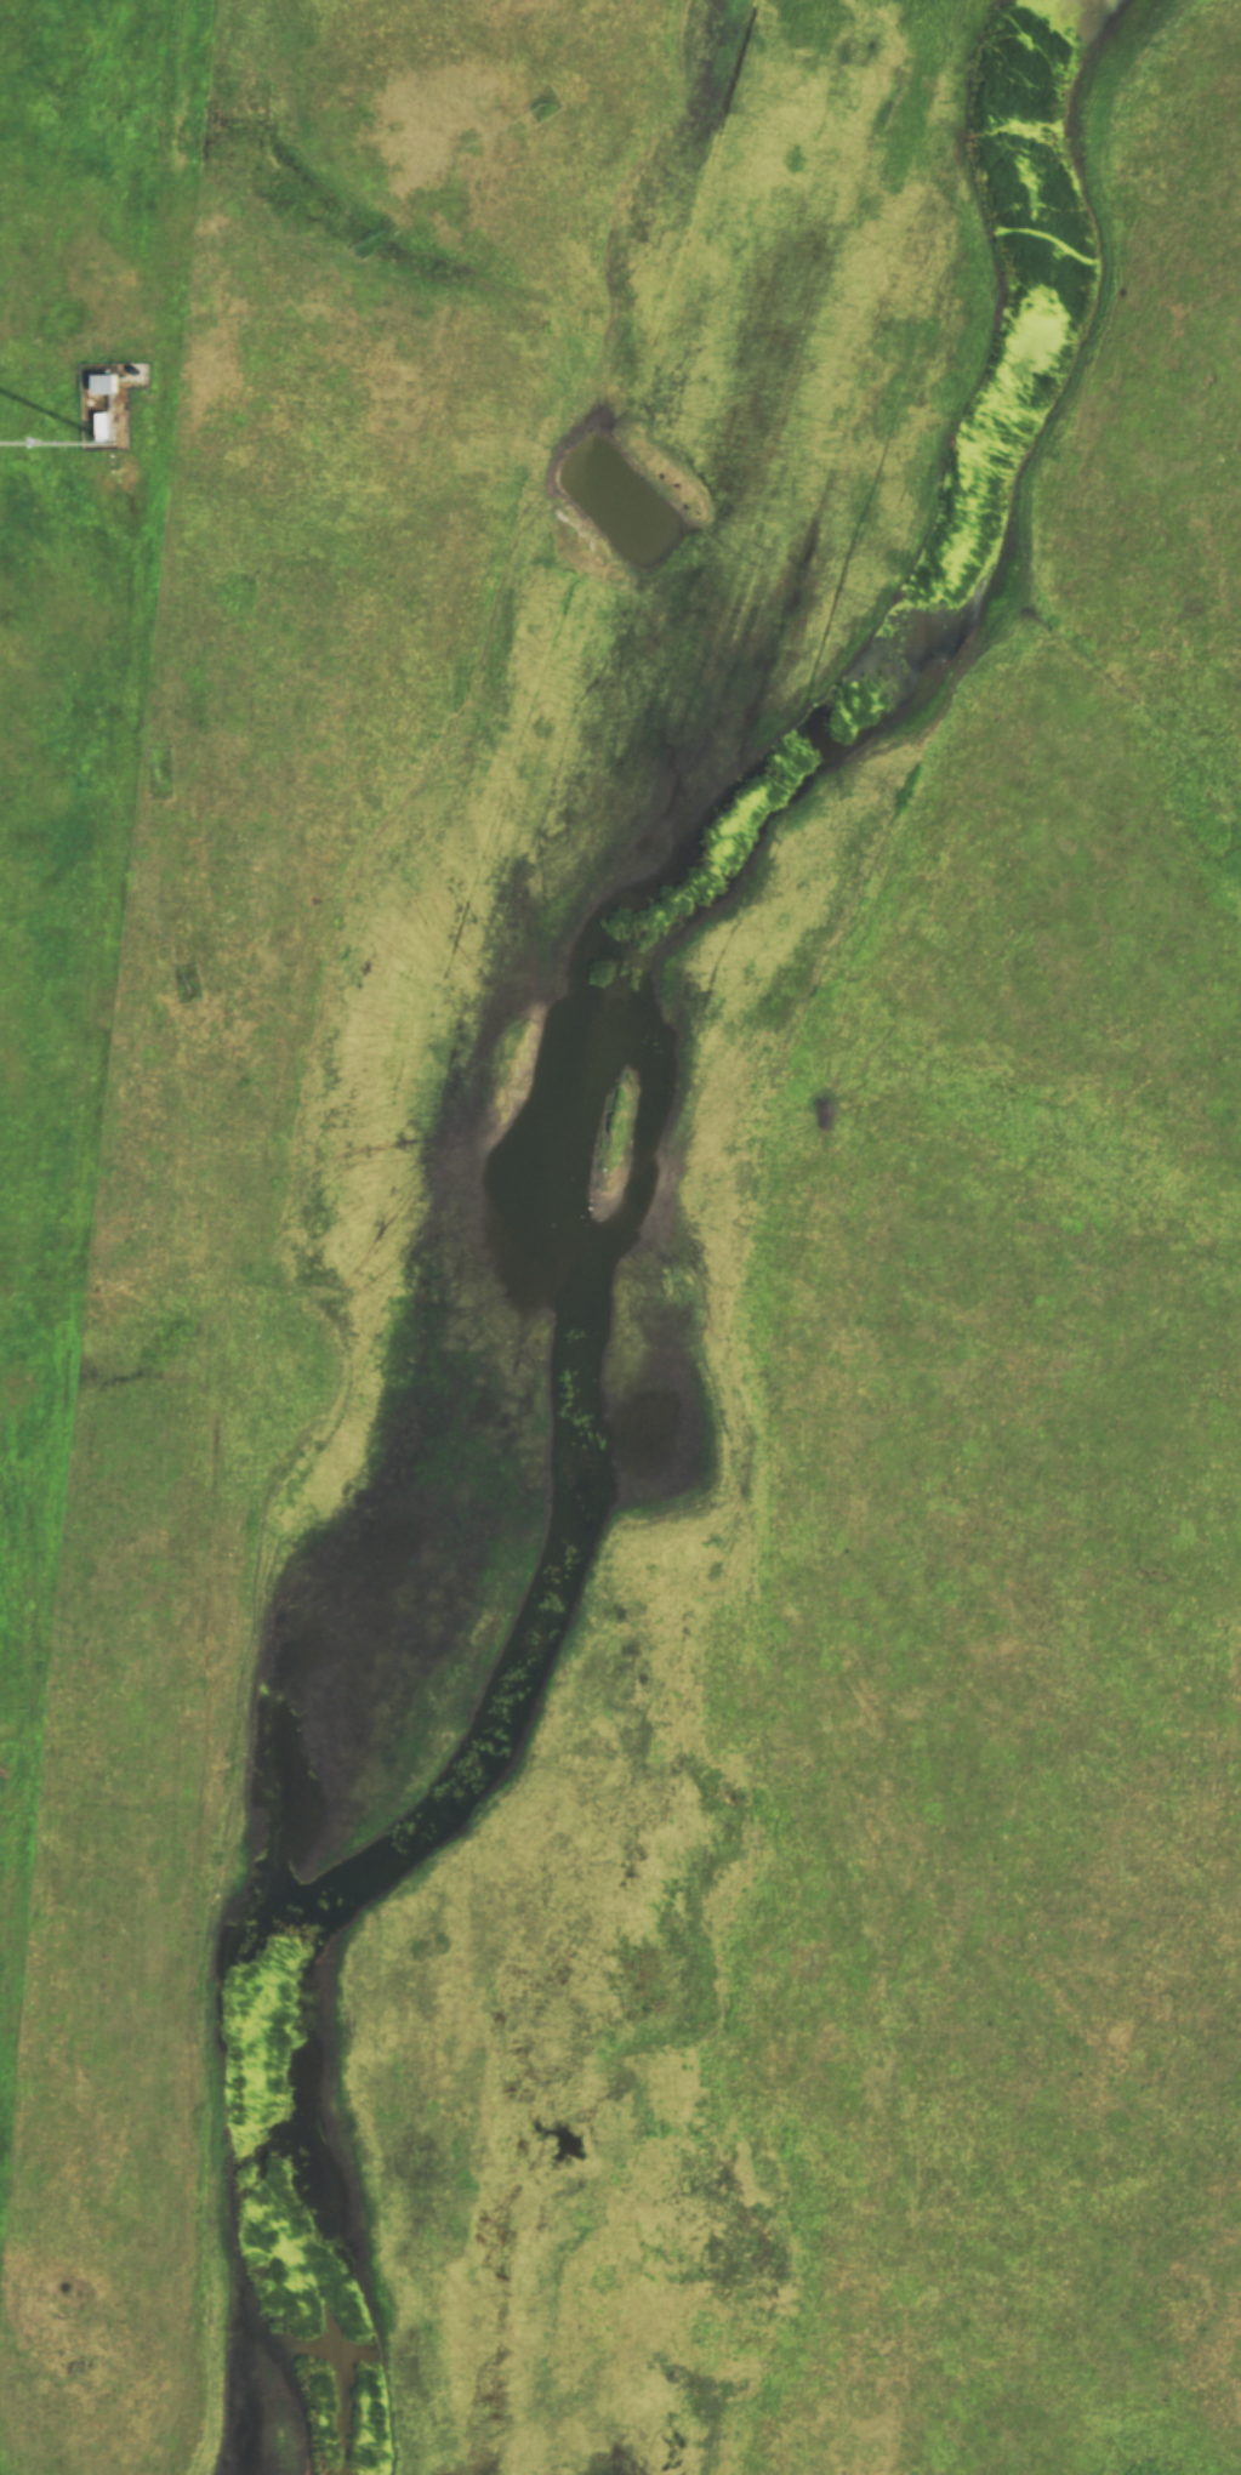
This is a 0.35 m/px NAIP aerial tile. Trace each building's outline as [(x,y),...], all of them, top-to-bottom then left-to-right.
[(92,392),(116,392),(116,374),(92,374),(92,392)]
